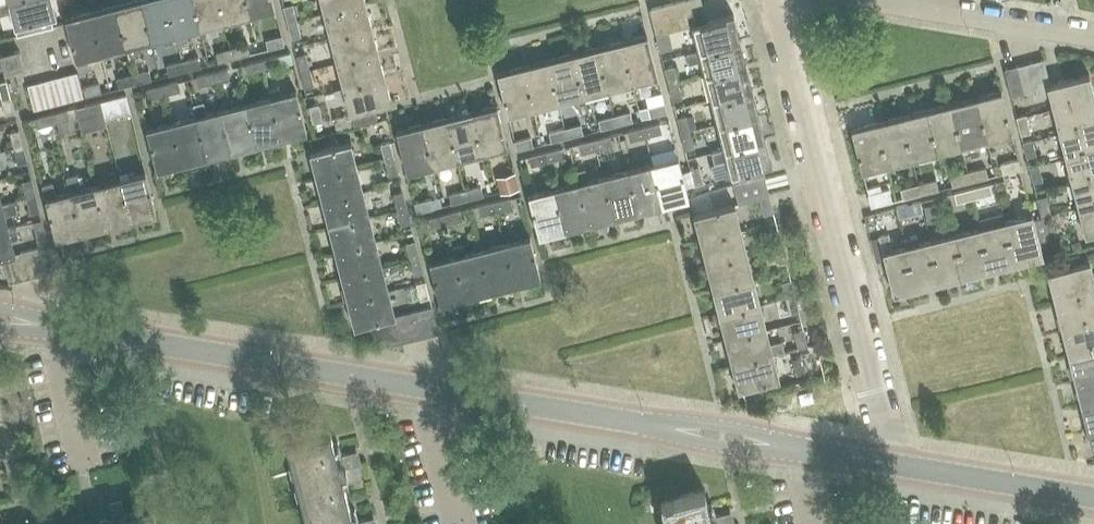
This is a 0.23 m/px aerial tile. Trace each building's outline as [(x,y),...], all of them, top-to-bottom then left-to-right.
[(12,12),(15,24),(14,25),(14,26),(16,35),(53,25),(51,17),(56,15),(56,14),(54,14),(50,0),(11,0),(9,0),(7,0),(0,2),(0,15),(12,12)] [(135,41),(150,37),(140,0),(116,6),(125,43),(124,44),(128,58),(139,55),(135,41)] [(173,31),(175,30),(167,0),(140,0),(150,37),(166,33),(173,31)] [(185,28),(200,24),(193,0),(167,0),(175,30),(173,31),(177,44),(188,41),(185,28)] [(220,0),(193,0),(200,24),(224,18),(220,0)] [(224,18),(249,11),(246,0),(220,0),(224,18)] [(272,0),(246,0),(249,11),(272,6),(272,7),(274,7),(272,0)] [(327,13),(362,4),(361,0),(323,0),(327,13)] [(693,25),(687,0),(683,0),(674,3),(680,28),(693,25)] [(695,25),(705,22),(699,0),(687,0),(693,25),(695,25)] [(667,31),(680,28),(674,3),(661,6),(667,31)] [(297,20),(292,4),(283,7),(287,22),(297,20)] [(362,4),(327,13),(333,37),(368,28),(362,4)] [(91,13),(101,50),(124,44),(125,43),(116,6),(91,13)] [(662,33),(665,32),(667,31),(661,6),(649,9),(655,35),(662,33)] [(66,17),(76,58),(80,72),(90,69),(86,54),(101,50),(91,13),(67,19),(66,17)] [(731,15),(705,22),(695,25),(701,48),(702,49),(737,40),(730,17),(732,17),(731,15)] [(287,22),(291,38),(301,35),(297,20),(287,22)] [(333,37),(339,62),(375,52),(368,28),(333,37)] [(662,33),(655,35),(660,50),(669,48),(671,47),(667,31),(665,32),(662,33)] [(265,39),(268,49),(284,44),(281,35),(265,39)] [(657,75),(647,36),(646,37),(646,38),(622,44),(631,79),(655,73),(655,75),(657,75)] [(708,73),(743,64),(737,40),(702,49),(701,48),(685,53),(688,64),(704,59),(708,73)] [(247,44),(232,48),(234,57),(250,53),(247,44)] [(598,51),(606,85),(631,79),(622,44),(598,51)] [(232,48),(216,52),(218,62),(234,57),(232,48)] [(4,72),(13,70),(24,67),(19,50),(0,55),(4,72)] [(606,85),(598,51),(573,57),(582,92),(606,85)] [(339,62),(346,85),(346,86),(381,77),(375,52),(339,62)] [(296,56),(300,72),(309,69),(305,53),(296,56)] [(276,55),(261,59),(263,69),(279,65),(276,55)] [(198,57),(182,61),(185,70),(200,66),(198,57)] [(548,63),(557,98),(582,92),(573,57),(548,63)] [(263,69),(261,59),(245,64),(248,73),(263,69)] [(1031,62),(1038,88),(1050,85),(1050,84),(1044,59),(1031,62)] [(182,61),(166,65),(168,75),(185,70),(182,61)] [(1025,91),(1031,90),(1038,88),(1031,62),(1019,65),(1025,91)] [(557,98),(548,63),(523,69),(532,104),(557,98)] [(715,99),(750,90),(743,64),(708,73),(715,99)] [(1025,91),(1019,65),(1004,69),(1011,95),(1025,91)] [(664,68),(668,84),(678,81),(674,66),(664,68)] [(227,68),(211,72),(213,82),(230,78),(227,68)] [(149,69),(133,73),(135,83),(151,79),(149,69)] [(300,72),(304,88),(314,85),(309,69),(300,72)] [(497,74),(500,83),(507,112),(509,112),(508,110),(532,104),(523,69),(499,75),(499,74),(497,74)] [(65,75),(71,99),(84,96),(77,71),(65,75)] [(213,82),(211,72),(195,76),(197,86),(213,82)] [(116,78),(119,87),(135,83),(133,73),(116,78)] [(1070,96),(1091,91),(1088,76),(1090,76),(1089,74),(1050,84),(1050,85),(1038,88),(1031,90),(1033,99),(1050,94),(1054,107),(1071,103),(1070,96)] [(58,103),(71,99),(65,75),(52,78),(58,103)] [(377,118),(374,105),(389,101),(389,100),(387,100),(381,77),(346,86),(346,85),(333,89),(336,100),(348,97),(352,109),(350,110),(353,124),(377,118)] [(46,106),(58,103),(52,78),(40,81),(46,106)] [(1,98),(10,96),(6,80),(0,82),(0,96),(1,98)] [(46,106),(40,81),(27,84),(33,109),(46,106)] [(164,95),(180,91),(178,81),(162,85),(164,95)] [(682,98),(678,81),(668,84),(672,100),(682,98)] [(82,86),(84,96),(101,92),(99,82),(82,86)] [(148,99),(164,95),(162,85),(145,89),(148,99)] [(271,100),(280,133),(304,127),(304,129),(306,129),(296,92),(295,92),(295,94),(281,97),(278,86),(268,89),(270,100),(271,100)] [(722,124),(756,115),(750,90),(715,99),(722,124)] [(976,99),(986,138),(1009,132),(1010,134),(1011,133),(1001,91),(1000,91),(1000,93),(976,99)] [(1093,117),(1093,101),(1091,91),(1070,96),(1071,103),(1054,107),(1060,132),(1078,128),(1076,122),(1093,117)] [(116,97),(100,101),(103,110),(105,118),(130,111),(126,94),(116,97)] [(1,98),(5,114),(14,112),(10,96),(1,98)] [(960,144),(961,144),(986,138),(976,99),(951,105),(960,144)] [(270,100),(246,106),(255,140),(280,133),(271,100),(270,100)] [(103,110),(100,101),(75,107),(82,132),(107,125),(103,111),(103,110)] [(230,146),(222,113),(208,116),(204,101),(192,104),(196,119),(197,119),(206,153),(230,146)] [(648,107),(650,117),(666,113),(664,103),(648,107)] [(309,106),(313,125),(323,122),(318,104),(309,106)] [(936,150),(960,144),(951,105),(926,112),(936,150)] [(255,140),(246,106),(222,113),(230,146),(255,140)] [(506,145),(496,106),(495,107),(495,109),(472,115),(481,149),(504,143),(505,145),(506,145)] [(67,109),(51,114),(54,123),(57,122),(66,120),(70,119),(67,109)] [(630,111),(614,115),(616,125),(633,121),(630,111)] [(910,156),(911,156),(936,150),(926,112),(901,118),(910,156)] [(54,123),(51,114),(35,118),(37,128),(54,123)] [(1016,117),(1020,135),(1030,133),(1026,114),(1016,117)] [(456,155),(481,149),(472,115),(447,121),(456,155)] [(614,115),(598,120),(600,129),(616,125),(614,115)] [(677,118),(681,135),(691,133),(686,115),(677,118)] [(728,148),(763,139),(756,115),(722,124),(728,147),(728,148)] [(1060,132),(1066,157),(1084,153),(1082,146),(1093,143),(1093,117),(1076,122),(1078,128),(1060,132)] [(886,162),(887,162),(910,156),(901,118),(876,124),(886,162)] [(196,119),(172,126),(181,159),(206,153),(197,119),(196,119)] [(66,120),(57,122),(60,133),(69,131),(66,120)] [(431,162),(456,155),(447,121),(422,128),(431,162)] [(659,123),(644,127),(647,137),(661,133),(659,123)] [(581,124),(564,128),(567,138),(583,134),(581,124)] [(863,168),(886,162),(876,124),(853,130),(852,128),(851,128),(861,171),(863,170),(863,168)] [(181,159),(172,126),(148,132),(148,130),(146,130),(156,168),(158,167),(157,165),(181,159)] [(644,127),(627,131),(629,141),(647,137),(644,127)] [(398,132),(396,132),(406,171),(408,170),(407,168),(431,162),(422,128),(398,134),(398,132)] [(564,128),(548,132),(551,142),(567,138),(564,128)] [(18,130),(9,132),(13,148),(22,145),(18,130)] [(695,148),(691,133),(681,135),(685,150),(695,148)] [(610,136),(595,139),(597,149),(612,146),(610,136)] [(530,137),(514,141),(516,151),(533,147),(530,137)] [(595,139),(578,144),(580,154),(597,149),(595,139)] [(769,163),(763,139),(728,148),(728,147),(711,152),(714,163),(731,158),(734,172),(733,172),(733,174),(771,164),(771,162),(769,163)] [(1022,142),(1026,157),(1036,155),(1032,139),(1022,142)] [(309,152),(310,153),(311,153),(317,177),(357,167),(350,143),(352,142),(351,141),(309,152)] [(384,160),(394,157),(390,142),(380,144),(384,160)] [(1093,170),(1093,143),(1082,146),(1084,153),(1066,157),(1072,182),(1090,177),(1088,171),(1093,170)] [(22,145),(13,148),(19,171),(28,169),(22,145)] [(547,162),(562,158),(560,148),(545,152),(547,162)] [(547,162),(545,152),(528,156),(531,166),(547,162)] [(689,198),(681,170),(678,156),(677,157),(677,158),(654,164),(663,202),(687,196),(687,198),(689,198)] [(384,160),(388,176),(398,173),(394,157),(384,160)] [(1002,174),(1019,169),(1021,169),(1018,159),(999,164),(1002,174)] [(654,164),(653,164),(629,170),(639,209),(663,202),(654,164)] [(1028,166),(1032,183),(1042,180),(1038,164),(1028,166)] [(694,185),(703,183),(699,165),(689,168),(694,185)] [(317,177),(324,202),(363,192),(357,167),(317,177)] [(985,167),(967,172),(969,182),(988,177),(985,167)] [(589,221),(614,215),(604,176),(588,180),(585,168),(574,171),(577,183),(579,183),(589,221)] [(629,170),(624,171),(604,176),(614,215),(639,209),(629,170)] [(1079,207),(1093,203),(1093,170),(1088,171),(1090,177),(1072,182),(1079,207)] [(967,172),(949,176),(952,186),(969,182),(967,172)] [(105,223),(96,188),(82,192),(78,173),(65,176),(70,195),(72,194),(81,229),(105,223)] [(156,211),(151,194),(146,173),(144,173),(145,175),(121,181),(130,216),(154,210),(155,212),(156,211)] [(513,176),(499,180),(501,190),(501,191),(516,187),(513,176)] [(773,212),(765,181),(764,176),(733,183),(738,205),(760,199),(763,215),(773,212)] [(22,181),(26,197),(35,195),(31,179),(22,181)] [(936,179),(917,184),(920,194),(938,190),(936,179)] [(867,194),(870,207),(892,201),(889,188),(882,190),(879,180),(865,184),(867,194)] [(41,184),(45,199),(55,238),(57,237),(56,236),(81,229),(72,194),(70,195),(57,198),(53,181),(41,184)] [(130,216),(121,181),(96,188),(105,223),(130,216)] [(564,228),(589,221),(579,183),(577,183),(554,189),(564,228)] [(992,194),(989,184),(989,183),(971,188),(973,198),(992,194)] [(917,184),(900,188),(902,199),(920,194),(917,184)] [(480,186),(465,190),(467,199),(483,195),(480,186)] [(953,192),(954,193),(956,203),(973,198),(971,188),(953,192)] [(554,189),(530,195),(529,194),(528,194),(538,236),(540,236),(539,234),(564,228),(554,189)] [(467,199),(465,190),(449,194),(451,203),(467,199)] [(397,209),(407,207),(402,191),(393,193),(397,209)] [(324,202),(330,227),(369,217),(363,192),(324,202)] [(26,197),(30,213),(39,211),(35,195),(26,197)] [(1036,198),(1041,217),(1050,214),(1046,196),(1036,198)] [(510,198),(495,201),(497,211),(512,207),(510,198)] [(415,203),(417,212),(433,208),(431,199),(415,203)] [(0,204),(0,230),(7,229),(4,215),(16,212),(13,200),(1,203),(0,204)] [(497,211),(495,201),(478,206),(480,215),(497,211)] [(1085,233),(1084,233),(1084,235),(1093,232),(1093,203),(1079,207),(1085,233)] [(908,204),(896,207),(898,218),(910,215),(908,204)] [(737,232),(737,231),(731,208),(733,207),(733,206),(695,215),(695,217),(697,216),(704,241),(737,232)] [(932,206),(924,207),(926,223),(934,221),(932,206)] [(397,209),(401,225),(411,223),(407,207),(397,209)] [(460,210),(445,214),(447,224),(463,220),(460,210)] [(1010,234),(1006,221),(1005,221),(1002,212),(976,219),(979,228),(981,227),(985,241),(979,242),(986,268),(1011,262),(1004,236),(1010,234)] [(1031,215),(1006,221),(1010,234),(1004,236),(1011,262),(1041,254),(1041,256),(1043,256),(1034,220),(1033,219),(1032,213),(1031,213),(1031,215)] [(447,224),(445,214),(428,218),(431,228),(447,224)] [(376,241),(369,217),(330,227),(337,252),(376,241)] [(1045,217),(1034,220),(1039,240),(1050,237),(1045,217)] [(41,220),(32,222),(33,226),(36,238),(45,236),(41,220)] [(32,222),(16,226),(17,230),(33,226),(32,222)] [(0,230),(0,257),(3,257),(15,253),(15,252),(13,252),(9,238),(18,236),(17,230),(16,226),(7,229),(0,230)] [(961,275),(986,268),(979,242),(985,241),(981,227),(979,228),(956,234),(959,247),(954,248),(961,275)] [(768,233),(772,249),(782,246),(778,230),(768,233)] [(743,256),(737,232),(704,241),(710,265),(743,256)] [(894,292),(911,287),(904,261),(910,260),(906,246),(893,250),(889,233),(878,236),(893,294),(895,293),(894,292)] [(956,234),(955,234),(931,240),(934,253),(929,254),(936,281),(961,275),(954,248),(959,247),(956,234)] [(911,287),(936,281),(929,254),(934,253),(931,240),(920,243),(918,235),(904,239),(906,246),(910,260),(904,261),(911,287)] [(540,278),(535,257),(529,236),(528,237),(528,238),(506,244),(516,282),(538,276),(539,278),(540,278)] [(1050,237),(1039,240),(1043,256),(1054,253),(1050,237)] [(410,259),(419,256),(415,240),(405,243),(410,259)] [(382,266),(382,265),(376,241),(337,252),(343,276),(382,266)] [(465,294),(490,288),(480,250),(466,254),(463,243),(451,246),(454,257),(456,256),(465,294)] [(490,288),(516,282),(506,244),(480,250),(490,288)] [(48,245),(36,248),(43,274),(54,271),(51,258),(48,245)] [(772,249),(776,264),(786,262),(782,246),(772,249)] [(36,248),(24,251),(30,277),(43,274),(36,248)] [(9,283),(19,280),(30,277),(24,251),(15,253),(3,257),(9,283)] [(410,259),(414,275),(423,272),(419,256),(410,259)] [(441,300),(465,294),(456,256),(454,257),(431,263),(431,261),(429,261),(440,303),(441,302),(441,300)] [(750,282),(750,280),(743,256),(710,265),(717,290),(750,282)] [(389,291),(385,276),(403,271),(400,261),(382,265),(382,266),(343,276),(349,301),(389,291)] [(1088,264),(1090,264),(1089,262),(1047,273),(1048,274),(1049,274),(1057,304),(1080,298),(1078,293),(1093,289),(1093,286),(1088,264)] [(781,282),(785,300),(795,297),(790,280),(781,282)] [(425,281),(416,284),(420,300),(430,297),(425,281)] [(757,307),(756,305),(750,282),(717,290),(723,316),(757,307)] [(1078,293),(1080,298),(1057,304),(1063,329),(1086,323),(1085,319),(1093,316),(1093,289),(1078,293)] [(354,327),(369,323),(372,337),(399,340),(393,317),(396,316),(396,315),(395,315),(389,291),(349,301),(355,325),(354,325),(354,327)] [(785,300),(789,314),(798,312),(795,297),(785,300)] [(426,336),(438,333),(432,307),(419,310),(426,336)] [(729,340),(763,331),(757,307),(723,316),(729,340)] [(413,339),(426,336),(419,310),(406,314),(413,339)] [(406,314),(396,316),(393,317),(399,340),(400,343),(413,339),(406,314)] [(1085,319),(1086,323),(1063,329),(1070,355),(1092,349),(1091,344),(1093,343),(1093,316),(1085,319)] [(807,345),(803,330),(793,332),(797,348),(807,345)] [(729,340),(736,365),(769,356),(769,355),(784,351),(781,340),(766,344),(763,331),(729,340)] [(1091,344),(1092,349),(1070,355),(1076,379),(1093,375),(1093,343),(1091,344)] [(813,371),(809,355),(800,357),(804,373),(813,371)] [(736,365),(742,387),(740,388),(740,389),(778,379),(777,378),(775,378),(769,356),(736,365)] [(1076,379),(1082,404),(1093,401),(1093,375),(1076,379)] [(1082,404),(1089,429),(1093,427),(1093,401),(1082,404)] [(347,495),(343,481),(347,480),(344,467),(356,464),(354,455),(348,456),(344,453),(341,454),(338,442),(334,443),(330,429),(331,429),(331,427),(297,436),(297,435),(290,437),(291,437),(286,439),(286,441),(287,440),(304,506),(347,495)] [(360,464),(350,467),(352,475),(363,473),(360,464)] [(728,517),(722,518),(718,515),(715,516),(711,504),(707,505),(704,491),(704,489),(671,497),(664,499),(660,500),(660,502),(661,501),(666,523),(729,523),(728,517)] [(371,522),(364,523),(361,521),(358,521),(355,509),(351,510),(347,495),(304,506),(308,523),(371,523),(371,522)] [(153,511),(152,512),(138,516),(137,511),(125,514),(122,502),(113,504),(114,510),(111,514),(112,518),(98,521),(99,523),(156,523),(153,511)]
